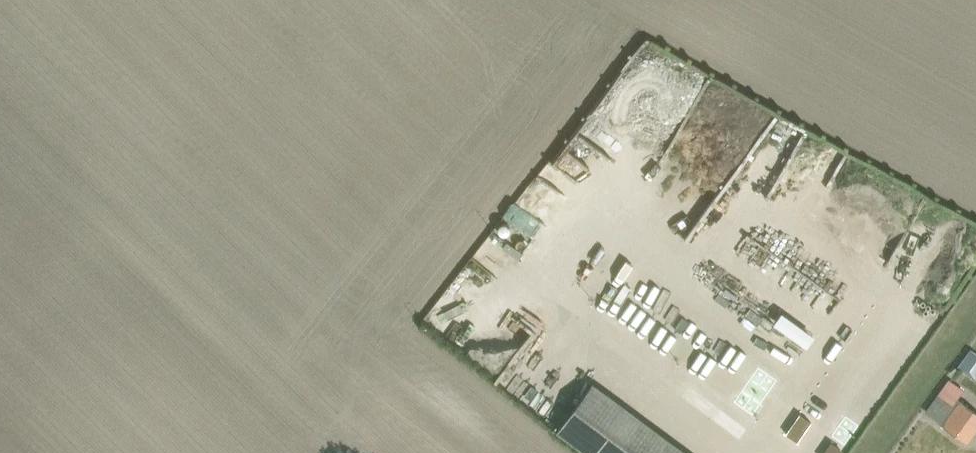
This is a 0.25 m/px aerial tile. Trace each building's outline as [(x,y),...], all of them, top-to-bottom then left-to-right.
[(639,226),(630,239),(665,262),(674,249),(639,226)] [(970,350),(959,366),(975,378),(975,377),(975,354),(970,350)] [(586,452),(688,452),(596,384),(559,433),(586,452)] [(925,411),(968,442),(975,431),(975,412),(957,398),(953,404),(938,393),(925,411)]
